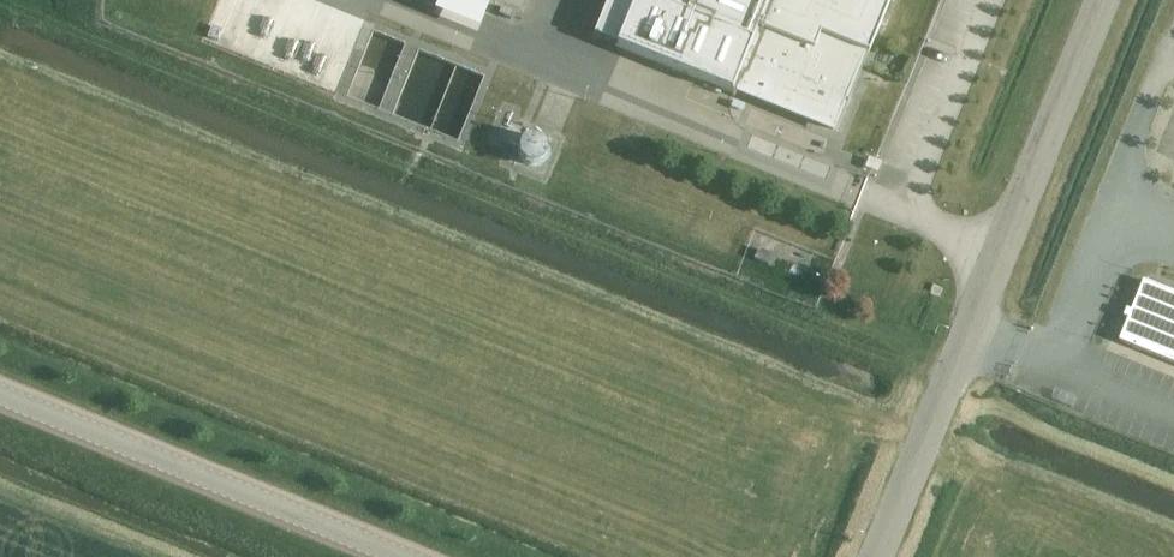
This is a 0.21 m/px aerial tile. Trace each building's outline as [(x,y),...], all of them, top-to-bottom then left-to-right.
[(505,0),(453,0),(450,13),(497,27),(505,0)] [(869,54),(892,0),(692,0),(687,14),(652,0),(637,0),(618,45),(732,92),(734,88),(835,129),(866,53),(869,54)] [(539,140),(533,139),(526,141),(524,143),(521,148),(520,152),(521,158),(524,162),(529,165),(534,165),(541,163),(543,161),(546,157),(546,152),(545,146),(543,143),(539,140)] [(755,258),(770,264),(774,254),(759,248),(755,258)] [(1146,280),(1121,341),(1173,362),(1173,292),(1146,280)]
